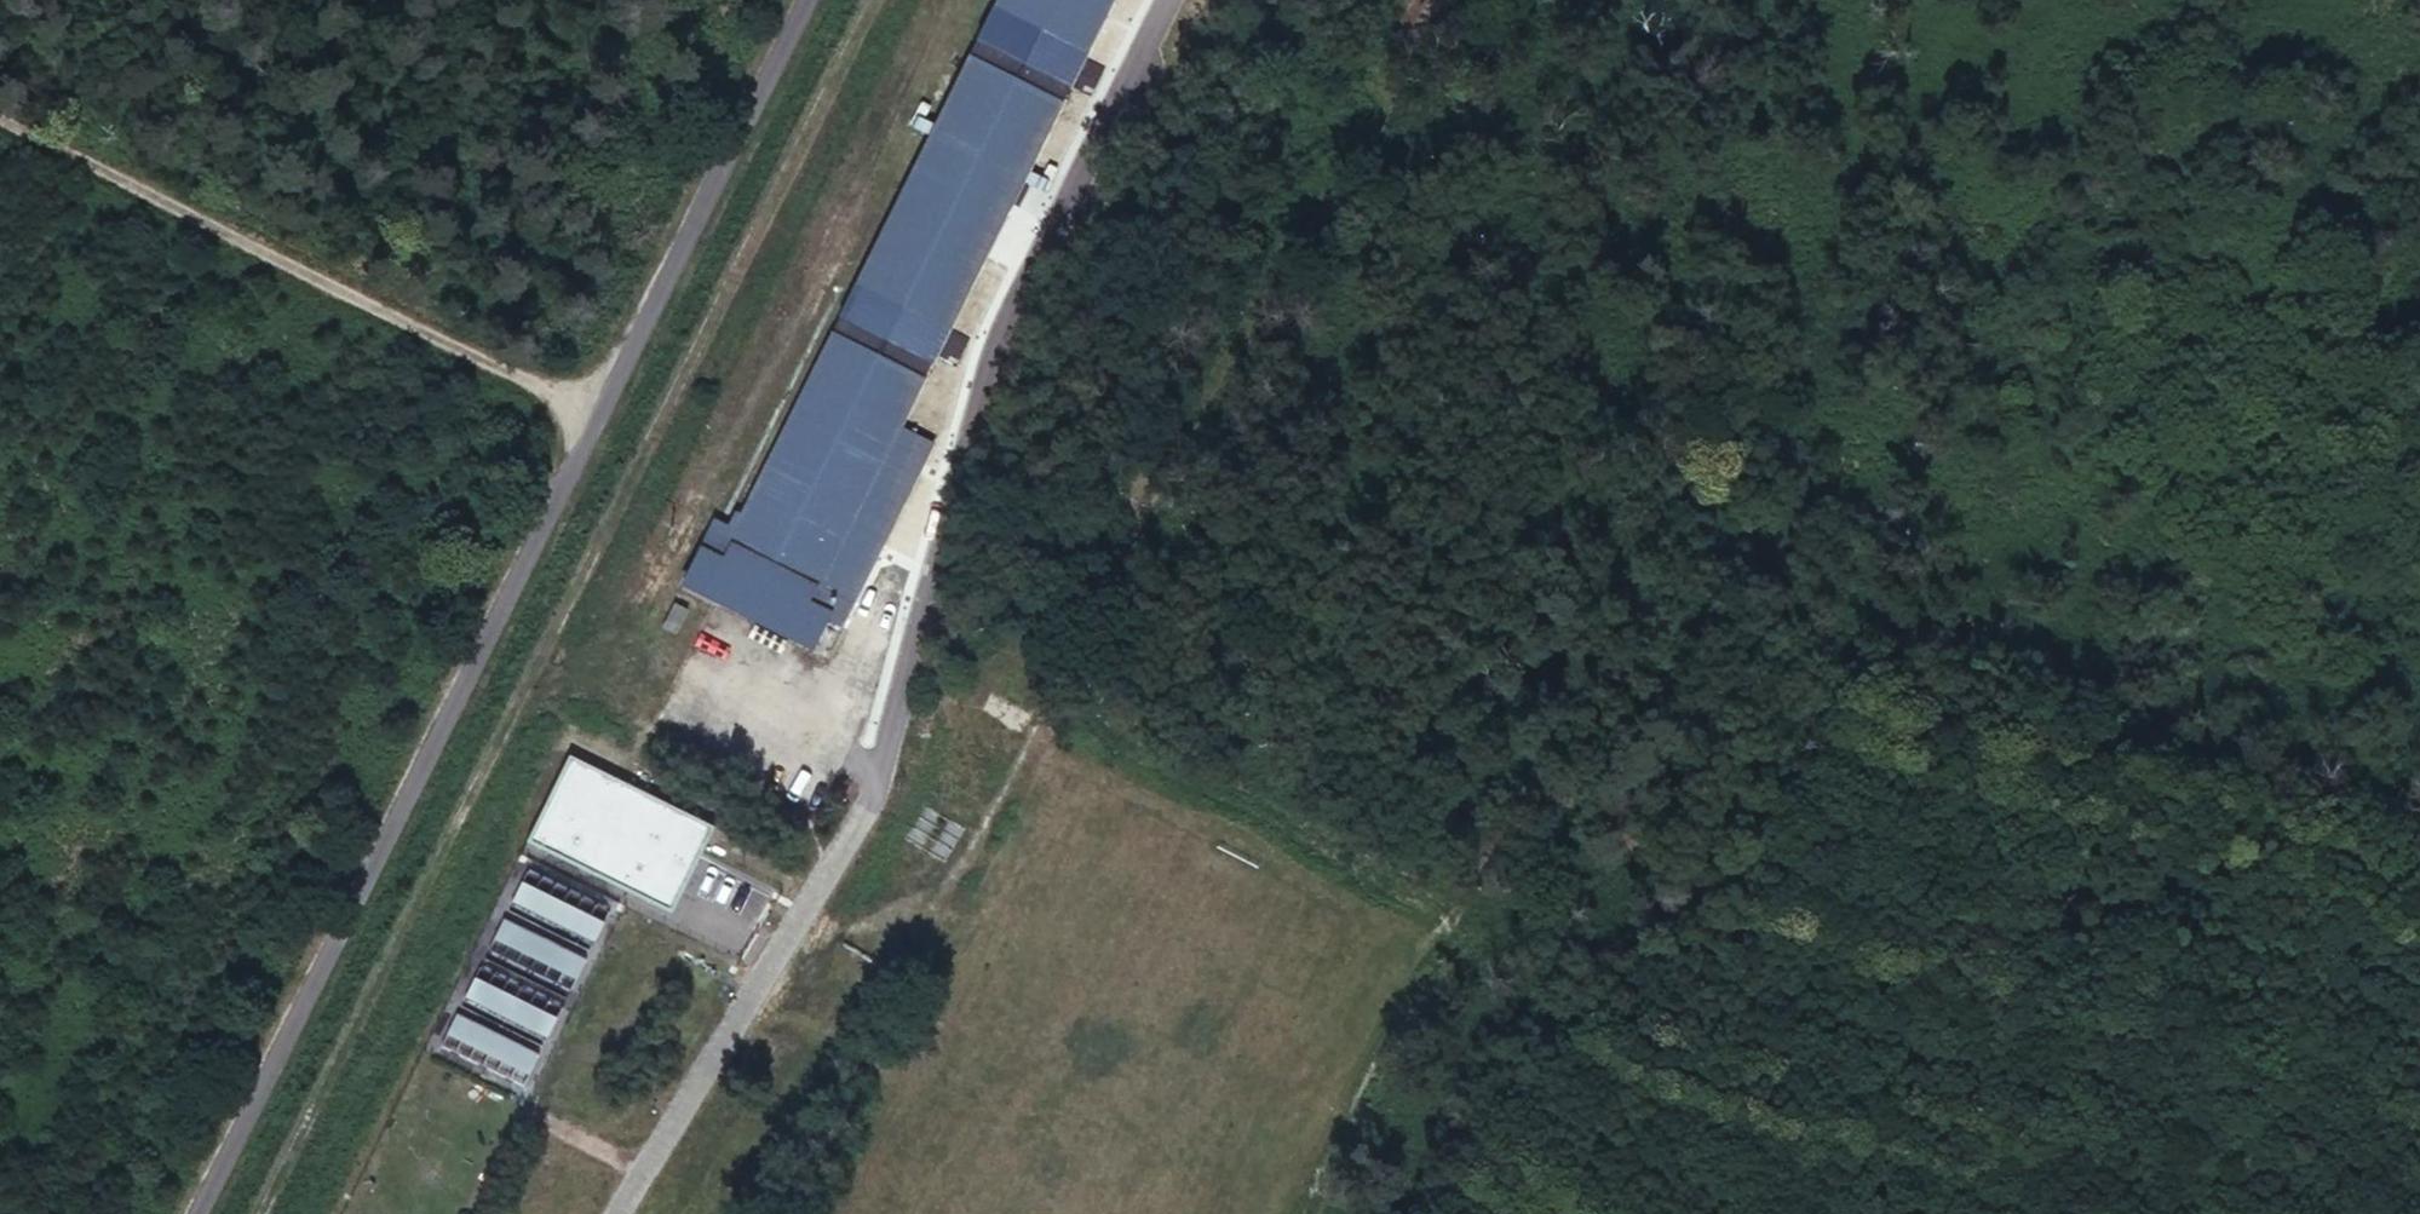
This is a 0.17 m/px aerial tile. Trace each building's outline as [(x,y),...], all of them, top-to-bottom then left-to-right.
[(715,511),(693,502),(652,583),(697,604),(710,584),(849,649),(877,592),(842,575),(858,541),(895,560),(960,428),(913,406),(1117,0),(972,0),(715,511)] [(679,906),(711,820),(564,765),(531,851),(679,906)] [(530,1084),(608,902),(587,893),(580,909),(517,882),(446,1048),(530,1084)]
